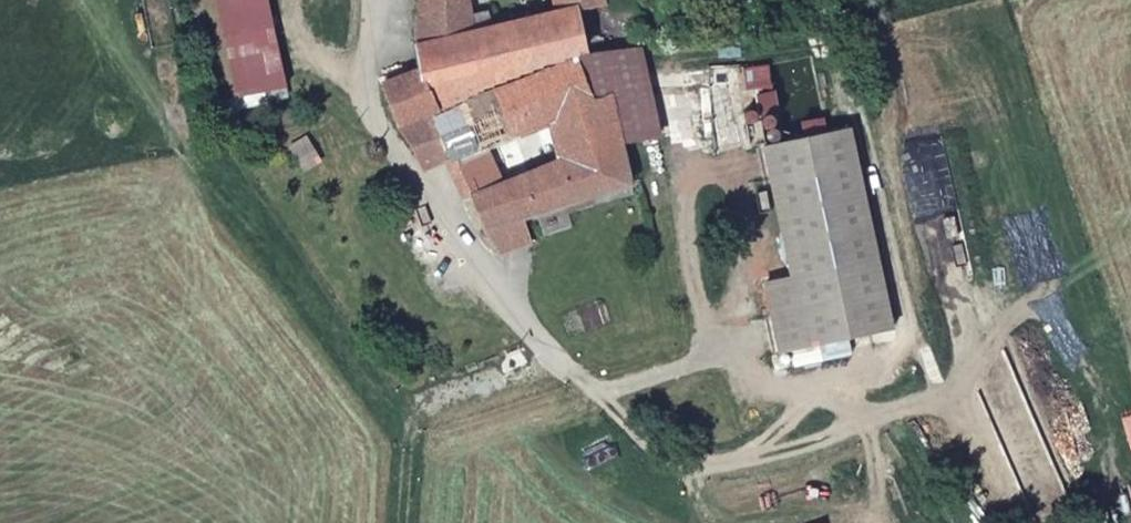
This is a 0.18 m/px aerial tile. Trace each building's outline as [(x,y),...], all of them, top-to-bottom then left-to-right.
[(284,84),(265,0),(209,0),(226,95),(284,84)] [(421,42),(477,30),(474,0),(423,0),(421,42)] [(579,12),(606,5),(605,0),(512,0),(516,21),(577,7),(579,12)] [(402,124),(576,59),(588,55),(579,12),(577,7),(516,21),(477,30),(421,42),(421,70),(384,82),(402,124)] [(655,132),(636,50),(588,55),(576,59),(594,103),(609,97),(620,140),(655,132)] [(528,214),(631,181),(620,140),(609,97),(594,103),(576,59),(402,124),(411,139),(428,163),(455,154),(488,144),(552,123),(560,153),(580,148),(584,156),(502,183),(473,193),(488,227),(528,214)] [(897,326),(854,126),(767,145),(794,276),(768,283),(782,348),(897,326)] [(488,144),(455,154),(473,193),(502,183),(488,144)] [(488,227),(507,253),(538,244),(528,214),(488,227)]
